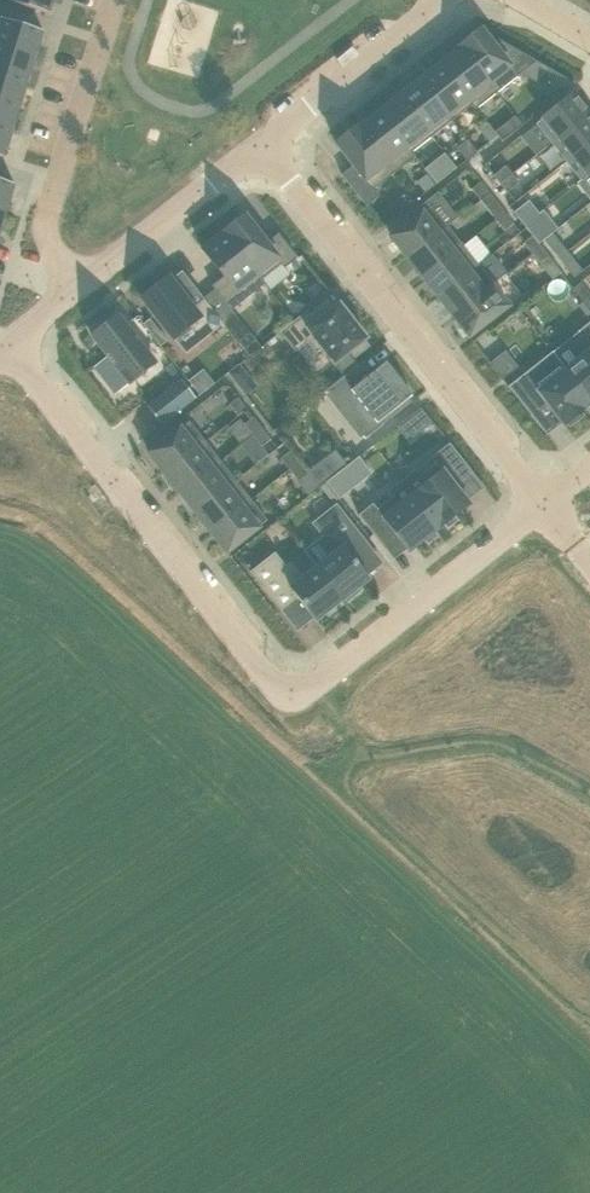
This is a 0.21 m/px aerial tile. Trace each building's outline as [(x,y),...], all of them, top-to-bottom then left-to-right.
[(6,1),(35,10),(34,11),(36,12),(36,10),(42,11),(42,12),(49,14),(53,0),(6,0),(6,1)] [(35,58),(43,32),(36,29),(36,30),(0,19),(0,47),(35,58)] [(460,48),(461,47),(496,93),(518,76),(535,62),(535,61),(497,38),(492,43),(481,29),(459,47),(460,48)] [(27,83),(35,58),(0,47),(0,74),(27,83)] [(460,48),(440,64),(472,104),(471,105),(475,110),(496,93),(461,47),(460,48)] [(440,64),(420,80),(452,120),(471,105),(472,104),(440,64)] [(556,72),(547,88),(548,89),(560,96),(576,84),(568,79),(556,72)] [(27,83),(0,74),(0,101),(19,107),(27,83)] [(399,96),(431,136),(452,120),(420,80),(399,96)] [(574,94),(536,124),(551,143),(589,113),(574,94)] [(399,96),(379,112),(411,153),(411,152),(431,136),(399,96)] [(19,107),(0,101),(0,129),(12,132),(19,107)] [(379,112),(359,127),(358,128),(394,173),(415,157),(411,152),(411,153),(379,112)] [(551,143),(565,162),(589,142),(589,115),(589,113),(551,143)] [(497,136),(502,141),(522,125),(515,116),(494,132),(497,136)] [(488,124),(479,130),(489,142),(497,136),(494,132),(488,124)] [(394,173),(358,128),(357,127),(336,144),(353,165),(342,174),(366,206),(378,197),(372,190),(394,173)] [(0,129),(0,157),(4,158),(12,132),(0,129)] [(457,149),(466,160),(477,152),(468,141),(457,149)] [(565,162),(580,180),(589,172),(589,142),(565,162)] [(428,174),(436,184),(446,176),(435,162),(424,170),(428,174)] [(505,166),(493,175),(500,184),(512,174),(505,166)] [(428,174),(417,183),(425,193),(436,184),(428,174)] [(512,174),(500,184),(506,192),(518,183),(512,174)] [(6,213),(14,185),(0,180),(0,212),(6,213)] [(472,189),(481,201),(488,195),(479,184),(472,189)] [(407,258),(447,226),(435,211),(445,202),(437,192),(405,217),(410,223),(391,237),(407,258)] [(487,209),(496,220),(503,214),(494,203),(487,209)] [(525,203),(513,212),(523,225),(535,216),(525,203)] [(503,214),(496,220),(505,232),(512,226),(503,214)] [(245,215),(223,232),(260,279),(261,279),(280,264),(284,268),(297,258),(278,234),(266,243),(245,215)] [(535,216),(523,225),(532,237),(537,244),(550,234),(535,216)] [(422,277),(462,246),(447,226),(407,258),(422,277)] [(260,279),(223,232),(202,249),(223,277),(212,286),(231,310),(265,283),(261,279),(260,279)] [(552,233),(544,239),(553,252),(562,245),(552,233)] [(524,242),(533,254),(541,248),(531,236),(524,242)] [(478,265),(462,246),(422,277),(438,296),(478,265)] [(541,248),(533,254),(542,265),(549,259),(541,248)] [(572,258),(564,265),(574,277),(582,271),(572,258)] [(453,316),(493,284),(478,265),(438,296),(453,316)] [(168,276),(141,297),(186,354),(224,324),(203,298),(192,307),(168,276)] [(493,284),(453,316),(469,336),(509,304),(493,284)] [(366,339),(338,304),(316,321),(308,310),(279,332),(294,351),(306,341),(314,351),(319,348),(333,366),(350,352),(353,357),(366,347),(363,342),(366,339)] [(155,364),(118,316),(92,336),(129,385),(155,364)] [(577,332),(589,349),(589,322),(577,332)] [(489,363),(503,379),(518,366),(505,350),(489,363)] [(589,400),(589,350),(565,369),(589,400)] [(531,415),(546,403),(564,426),(567,423),(569,426),(582,415),(581,413),(584,410),(583,409),(589,403),(589,400),(565,369),(552,352),(540,362),(553,379),(538,390),(525,373),(508,386),(531,415)] [(327,390),(367,439),(412,401),(409,397),(413,394),(386,362),(372,373),(362,361),(327,390)] [(228,372),(236,383),(247,375),(238,364),(228,372)] [(188,381),(199,395),(214,383),(203,369),(188,381)] [(182,379),(148,406),(161,423),(195,396),(182,379)] [(229,404),(238,416),(246,410),(237,398),(229,404)] [(408,417),(398,425),(408,439),(432,421),(430,419),(421,407),(408,417)] [(244,424),(253,436),(261,430),(252,418),(244,424)] [(198,448),(205,442),(189,421),(181,427),(180,426),(146,453),(163,475),(198,448)] [(261,430),(253,436),(262,447),(270,441),(261,430)] [(213,467),(220,462),(205,442),(198,448),(163,475),(179,494),(213,467)] [(476,477),(449,443),(431,457),(435,463),(419,476),(426,485),(413,495),(439,528),(445,524),(447,527),(456,520),(453,517),(470,504),(459,491),(476,477)] [(282,458),(291,469),(298,463),(290,452),(282,458)] [(340,470),(326,481),(335,493),(339,498),(372,472),(359,456),(340,470)] [(320,461),(306,472),(308,475),(317,486),(331,475),(320,461)] [(236,481),(220,462),(213,467),(179,494),(194,514),(228,487),(236,481)] [(298,463),(291,469),(300,481),(308,475),(306,472),(298,463)] [(228,487),(194,514),(209,533),(243,506),(251,500),(236,481),(228,487)] [(439,528),(413,495),(400,505),(394,496),(377,509),(373,503),(358,515),(385,549),(398,539),(409,552),(425,539),(427,543),(436,536),(434,532),(439,528)] [(266,520),(251,500),(243,506),(209,533),(227,555),(261,529),(259,526),(266,520)] [(356,557),(353,554),(366,544),(336,506),(314,523),(324,536),(319,541),(331,556),(316,567),(342,600),(344,598),(347,601),(359,591),(357,588),(369,579),(353,559),(356,557)] [(342,600),(316,567),(302,579),(290,563),(285,567),(274,555),(252,572),(282,610),(295,600),(297,604),(300,601),(315,621),(327,612),(329,615),(342,605),(339,602),(342,600)]
